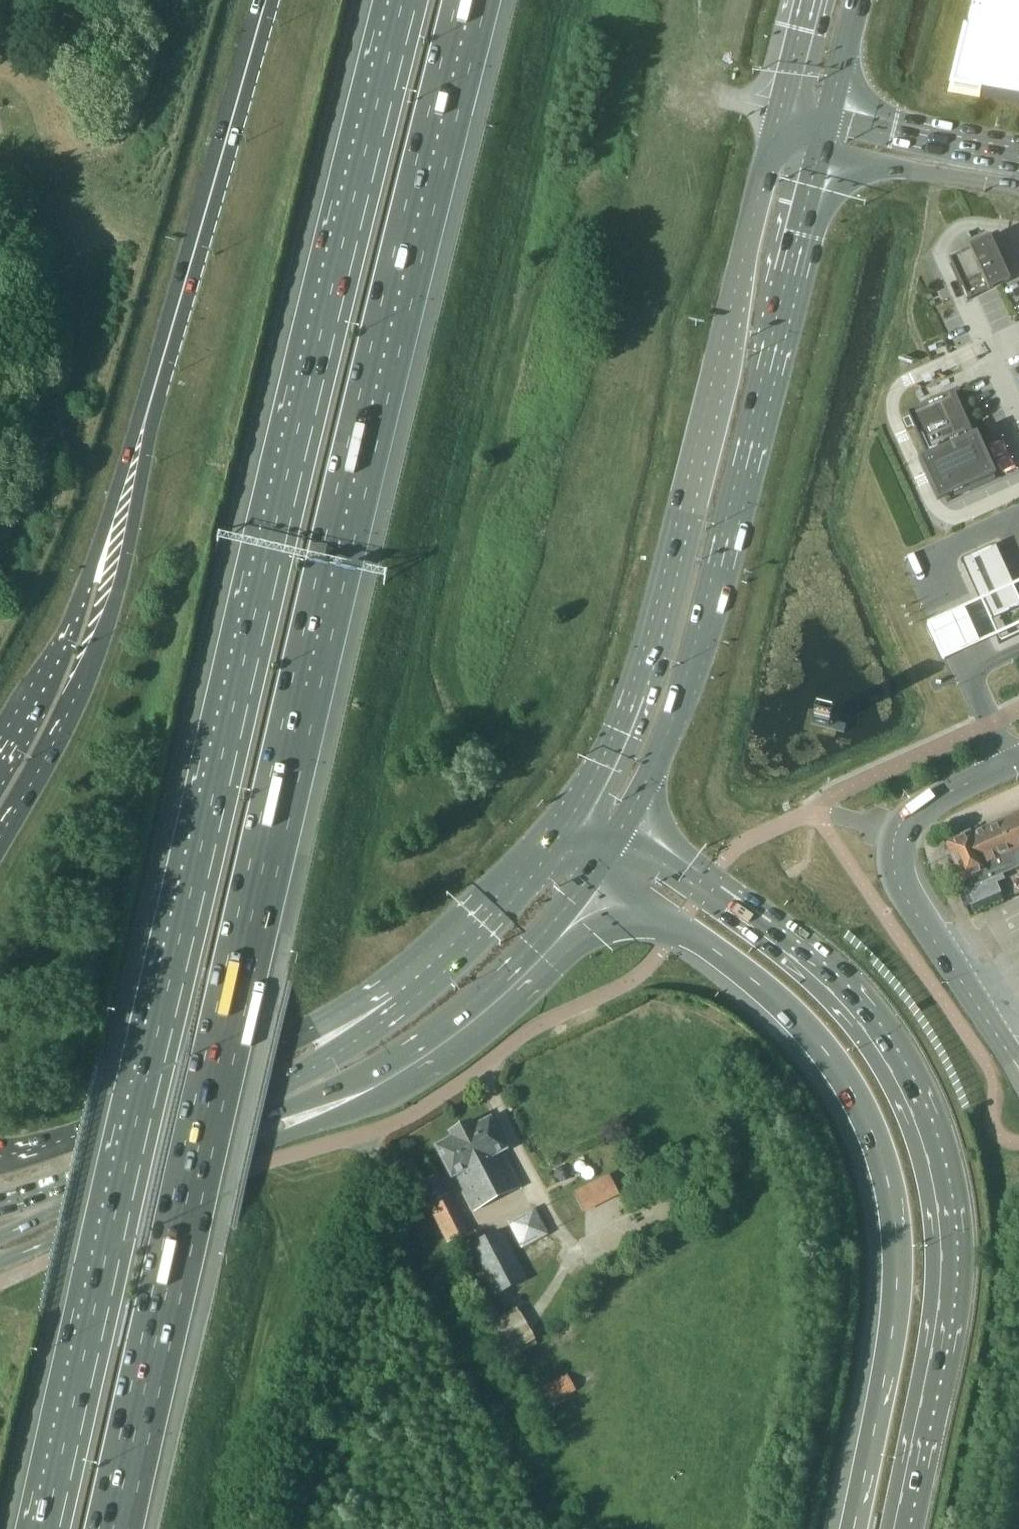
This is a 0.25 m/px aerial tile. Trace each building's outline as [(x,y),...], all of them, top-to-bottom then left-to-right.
[(965,31),(964,31),(963,31),(948,91),(980,97),(980,95),(1018,102),(1018,0),(972,0),(965,31)] [(957,263),(952,265),(965,293),(965,294),(968,301),(972,299),(971,297),(992,288),(992,287),(1008,280),(992,244),(995,242),(994,239),(954,257),(957,263)] [(909,417),(903,420),(907,429),(913,427),(928,459),(922,462),(929,478),(935,475),(947,502),(951,500),(950,499),(994,480),(984,456),(984,455),(956,394),(960,392),(958,389),(922,405),(906,412),(909,417)] [(970,568),(969,569),(994,625),(1004,621),(978,563),(970,567),(970,568)] [(927,625),(944,663),(981,647),(964,608),(927,625)] [(846,724),(813,715),(811,723),(844,732),(846,724)] [(475,1210),(521,1186),(502,1151),(505,1149),(490,1120),(473,1129),(471,1123),(452,1133),(454,1138),(437,1147),(452,1176),(456,1174),(475,1210)] [(569,1177),(569,1170),(563,1166),(556,1170),(556,1177),(562,1181),(569,1177)] [(468,1231),(449,1193),(440,1176),(422,1185),(431,1202),(428,1203),(447,1241),(468,1231)] [(508,1222),(521,1247),(547,1234),(535,1209),(508,1222)] [(468,1245),(495,1297),(527,1281),(500,1229),(468,1245)] [(535,1340),(516,1308),(490,1324),(508,1355),(535,1340)] [(575,1388),(568,1375),(543,1388),(550,1401),(575,1388)]
